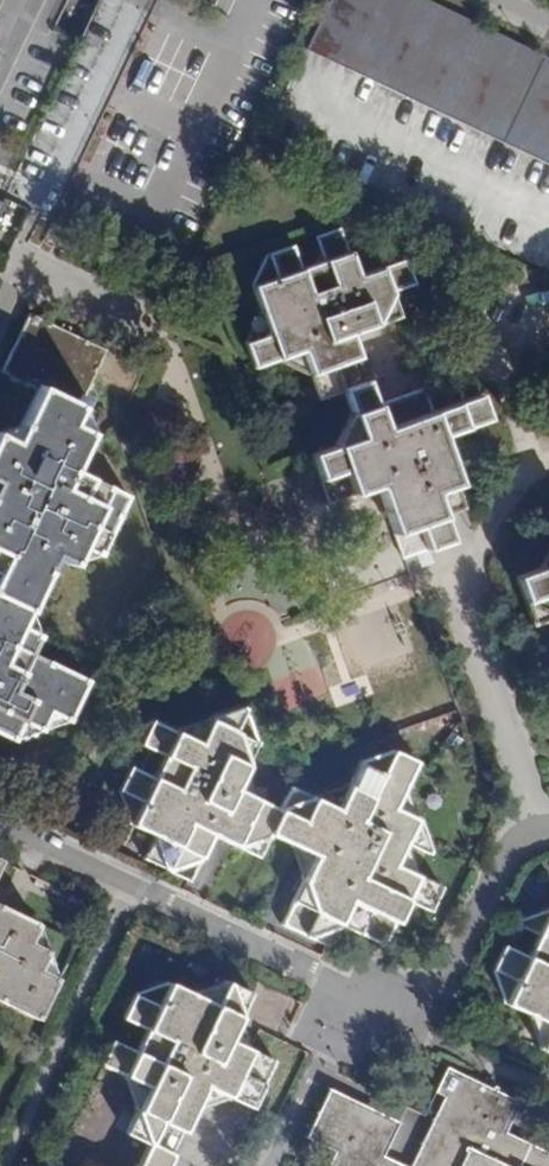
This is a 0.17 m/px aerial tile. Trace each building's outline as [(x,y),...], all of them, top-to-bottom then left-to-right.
[(306,48),(548,164),(548,57),(429,0),(330,0),(306,48)] [(342,229),(318,237),(325,261),(302,269),(294,246),(267,254),(251,285),(269,333),(245,343),(253,366),(299,350),(316,395),(340,388),(358,437),(313,455),(322,480),(346,468),(355,494),(378,487),(403,556),(450,539),(442,514),(464,506),(439,434),(487,417),(479,393),(430,411),(422,387),(373,405),(348,333),(396,316),(387,291),(414,281),(405,255),(358,272),(342,229)] [(106,350),(29,313),(3,368),(39,385),(12,439),(0,433),(0,734),(11,739),(20,721),(39,730),(48,711),(65,720),(84,679),(27,652),(34,637),(14,626),(49,553),(68,563),(77,543),(99,554),(126,496),(73,469),(89,433),(71,424),(106,350)] [(518,575),(535,624),(548,619),(548,564),(518,575)] [(243,708),(209,718),(198,741),(155,719),(143,743),(163,753),(154,774),(133,765),(121,791),(129,821),(153,834),(165,868),(188,878),(211,831),(228,839),(256,853),(268,830),(314,853),(279,924),(325,946),(337,921),(384,942),(406,897),(428,907),(439,885),(396,863),(408,838),(428,846),(417,816),(394,805),(416,759),(393,749),(359,762),(338,805),(291,783),(278,808),(232,786),(254,741),(243,708)] [(38,1017),(58,977),(39,967),(46,950),(26,940),(10,932),(18,914),(0,905),(0,999),(38,1017)] [(518,921),(539,932),(529,954),(506,943),(493,969),(502,1000),(548,1022),(548,912),(518,921)] [(10,932),(26,940),(35,922),(18,914),(10,932)] [(203,1085),(225,1039),(247,993),(223,981),(213,1002),(164,979),(129,993),(119,1016),(144,1027),(133,1052),(108,1039),(97,1063),(146,1085),(124,1130),(146,1142),(135,1165),(165,1165),(203,1085)] [(539,1045),(548,1050),(548,1025),(539,1045)] [(225,1039),(203,1085),(247,1105),(269,1061),(225,1039)] [(511,1133),(526,1103),(449,1066),(435,1094),(444,1098),(411,1165),(548,1165),(548,1152),(511,1133)] [(382,1157),(399,1120),(329,1087),(306,1134),(336,1150),(328,1165),(401,1165),(382,1157)]
